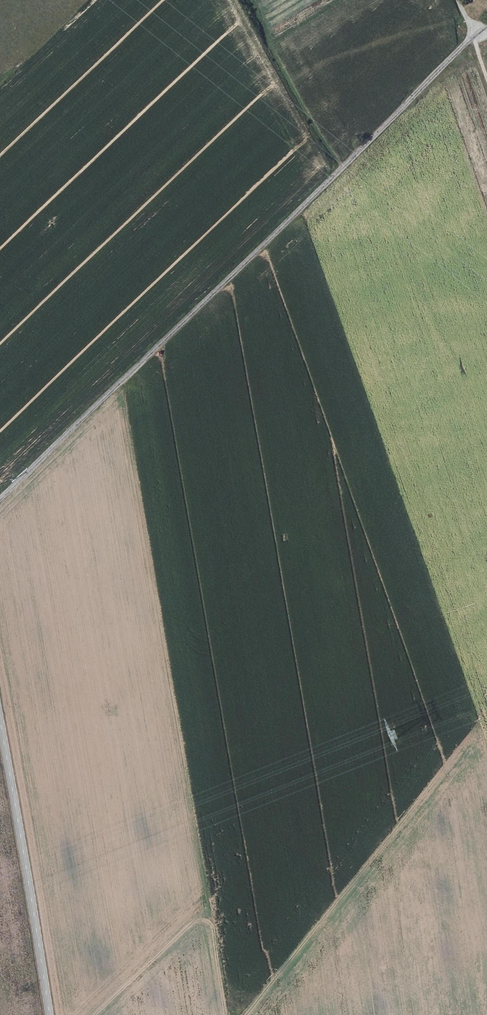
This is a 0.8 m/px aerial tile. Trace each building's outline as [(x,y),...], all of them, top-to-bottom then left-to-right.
[(388,733),(393,740),(396,737),(391,731),(388,733)]
